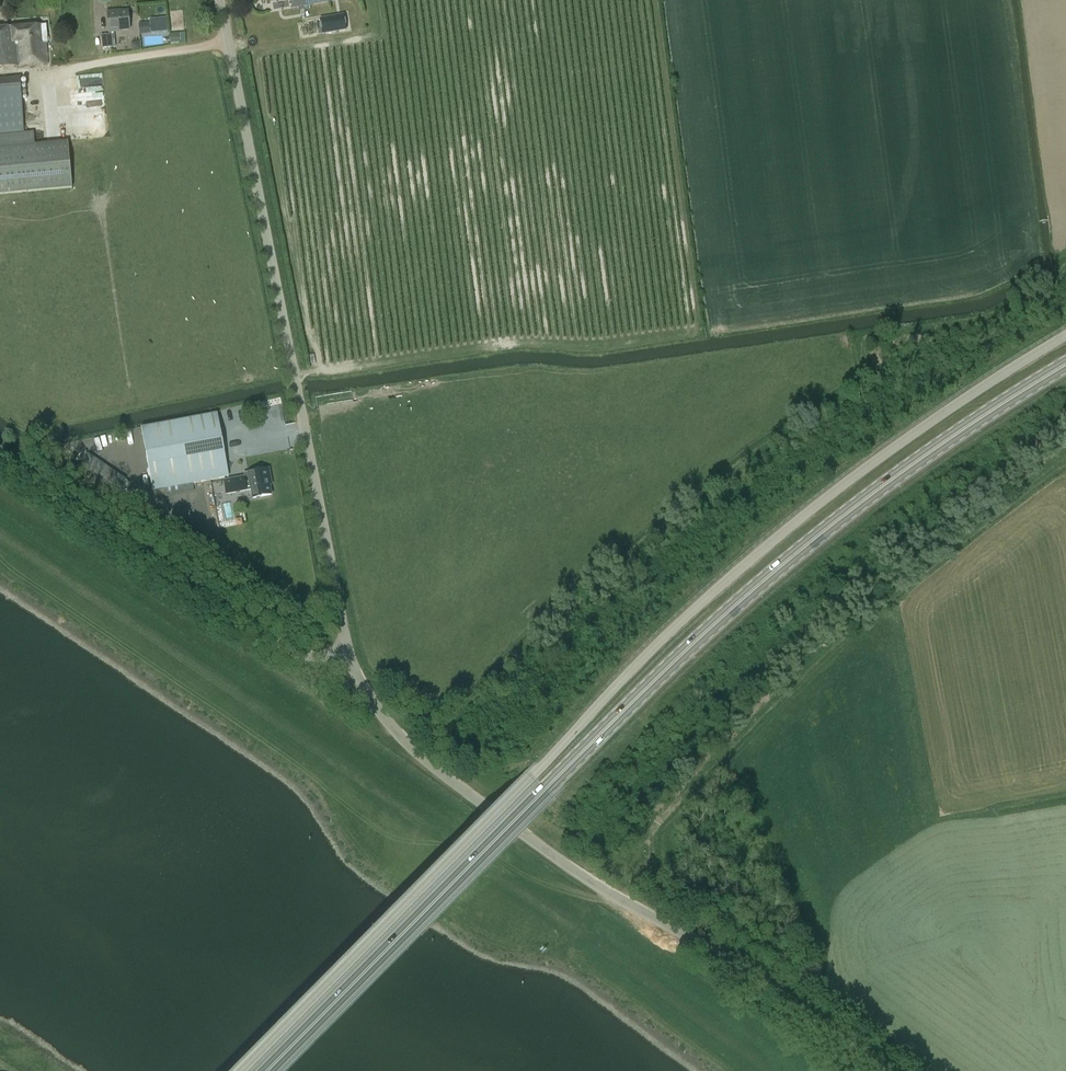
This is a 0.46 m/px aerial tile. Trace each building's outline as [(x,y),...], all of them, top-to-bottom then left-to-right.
[(291,9),(333,1),(333,0),(290,0),(291,9)] [(121,31),(121,30),(129,29),(128,12),(116,13),(116,11),(107,12),(109,32),(121,31)] [(317,22),(319,33),(320,33),(342,28),(339,13),(326,15),(316,17),(317,22)] [(150,22),(150,33),(167,31),(166,18),(149,20),(150,22)] [(150,22),(138,23),(139,34),(150,33),(150,22)] [(48,64),(46,43),(48,43),(46,25),(0,29),(0,68),(48,64)] [(167,32),(167,43),(184,43),(184,33),(167,32)] [(111,34),(101,35),(102,48),(112,48),(111,34)] [(79,99),(79,108),(96,107),(95,98),(104,97),(102,74),(69,77),(71,100),(79,99)] [(67,142),(34,145),(33,133),(24,134),(21,76),(0,78),(0,195),(71,189),(67,142)] [(257,407),(276,403),(274,393),(255,398),(257,407)] [(163,489),(165,497),(194,491),(193,484),(229,477),(224,448),(230,446),(228,436),(225,434),(221,435),(217,413),(141,428),(152,491),(163,489)] [(240,476),(241,477),(224,481),(226,494),(251,490),(253,498),(271,495),(268,479),(271,478),(269,469),(243,474),(243,475),(240,476)]
